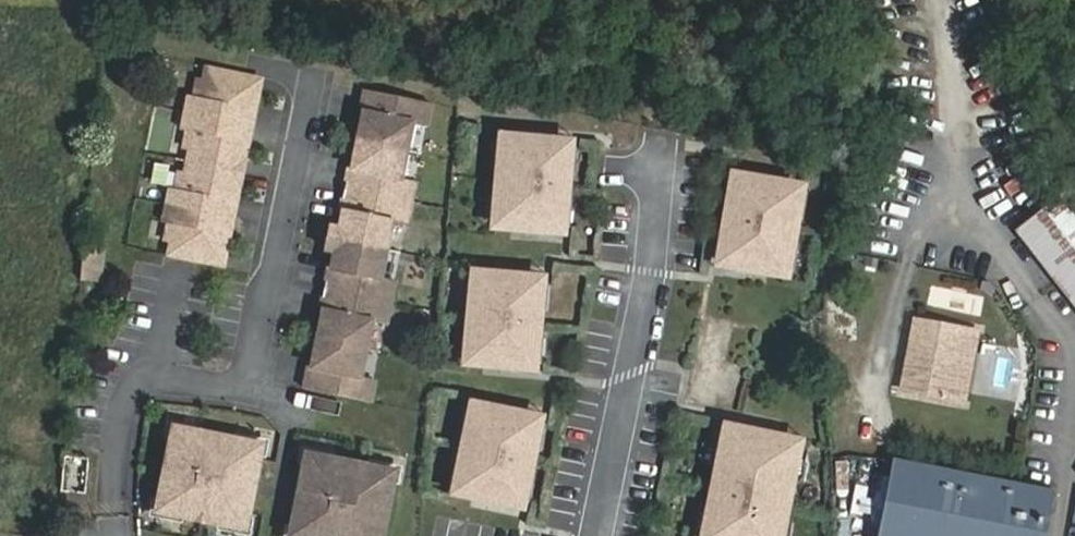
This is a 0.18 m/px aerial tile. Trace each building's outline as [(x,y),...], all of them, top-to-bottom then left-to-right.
[(257,69),(213,58),(205,87),(194,84),(185,119),(197,122),(182,179),(170,177),(162,210),(173,213),(165,242),(210,254),(213,241),(224,244),(241,176),(230,173),(237,150),(247,152),(264,84),(254,82),(257,69)] [(437,104),(372,88),(366,110),(374,112),(371,123),(366,121),(358,155),(363,156),(360,167),(352,165),(341,208),(349,210),(347,220),(341,219),(333,253),(338,254),(336,265),(328,263),(316,306),(324,308),(322,318),(317,317),(308,351),(313,352),(311,363),(303,361),(297,383),(362,400),(367,377),(353,374),(367,319),(382,322),(392,279),(378,276),(392,221),(407,224),(417,181),(403,177),(417,122),(432,126),(437,104)] [(573,147),(506,142),(504,169),(512,169),(510,195),(502,194),(500,221),(568,226),(569,199),(562,198),(563,173),(572,174),(573,147)] [(1020,230),(1074,302),(1074,189),(1020,230)] [(791,209),(726,193),(719,219),(727,221),(721,245),(713,243),(706,269),(772,286),(778,260),(771,258),(777,233),(785,236),(791,209)] [(111,240),(95,240),(92,273),(109,274),(111,240)] [(547,285),(480,280),(478,306),(486,307),(484,333),(476,332),(474,359),(541,364),(543,337),(535,336),(537,311),(545,311),(547,285)] [(982,332),(922,320),(908,391),(969,402),(982,332)] [(548,427),(482,411),(476,437),(483,439),(478,464),(470,462),(464,489),(530,503),(536,478),(528,475),(534,451),(542,452),(548,427)] [(267,440),(196,425),(193,435),(185,434),(171,495),(179,497),(177,508),(248,524),(250,513),(258,515),(264,491),(256,488),(259,476),(267,477),(272,453),(264,451),(267,440)] [(729,438),(722,471),(729,473),(723,498),(716,496),(707,535),(782,535),(788,513),(780,511),(786,486),(793,488),(801,454),(729,438)] [(327,454),(325,465),(317,463),(311,487),(319,490),(317,502),(308,501),(303,525),(311,527),(309,535),(392,535),(404,483),(396,481),(398,470),(327,454)] [(83,493),(87,458),(66,455),(62,490),(83,493)] [(895,459),(881,535),(1047,535),(1056,491),(895,459)]
